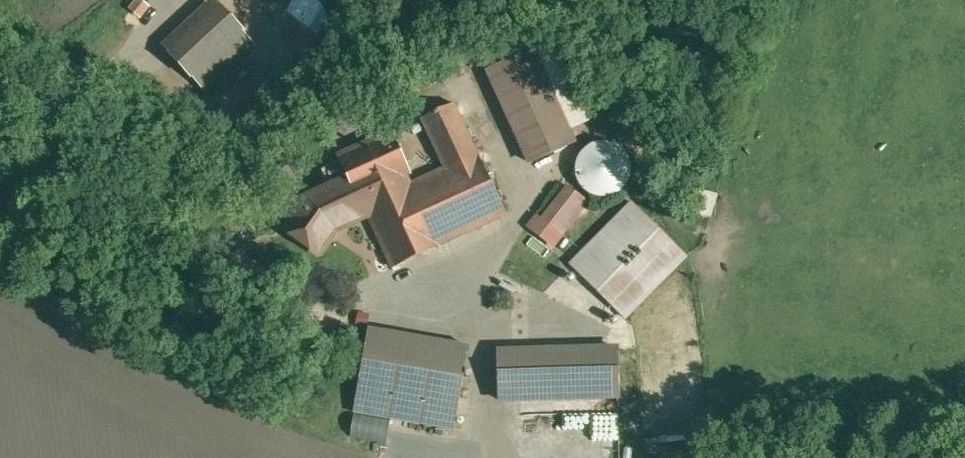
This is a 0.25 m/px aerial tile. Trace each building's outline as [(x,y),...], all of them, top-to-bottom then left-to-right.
[(150,17),(190,60),(237,16),(222,0),(169,0),(150,17)] [(269,37),(305,58),(335,7),(323,0),(291,0),(269,37)] [(475,41),(515,133),(559,114),(519,22),(475,41)] [(411,79),(406,67),(395,71),(401,83),(411,79)] [(431,139),(398,154),(394,146),(396,146),(378,105),(327,127),(326,127),(335,147),(336,147),(356,187),(380,239),(494,187),(441,75),(408,91),(431,139)] [(600,116),(595,114),(590,114),(584,115),(579,117),(576,119),(573,121),(570,124),(567,128),(566,132),(565,135),(564,138),(564,142),(564,146),(565,149),(565,152),(568,157),(571,161),(575,164),(578,166),(583,168),(588,169),(592,169),(597,169),(601,168),(604,166),(607,164),(610,162),(612,160),(615,156),(617,153),(618,150),(618,147),(619,144),(619,141),(618,137),(618,134),(616,130),(614,127),(611,123),(607,119),(603,117),(600,116)] [(335,147),(292,167),(270,199),(306,224),(322,202),(356,187),(336,147),(335,147)] [(524,191),(520,187),(512,197),(537,217),(545,207),(572,172),(552,156),(524,191)] [(617,174),(555,236),(609,289),(670,228),(617,174)] [(692,213),(711,217),(717,194),(699,189),(692,213)] [(419,313),(343,299),(328,383),(428,401),(436,356),(413,352),(419,313)] [(443,317),(419,313),(413,352),(436,356),(443,317)] [(607,314),(480,318),(481,373),(609,369),(607,314)]
